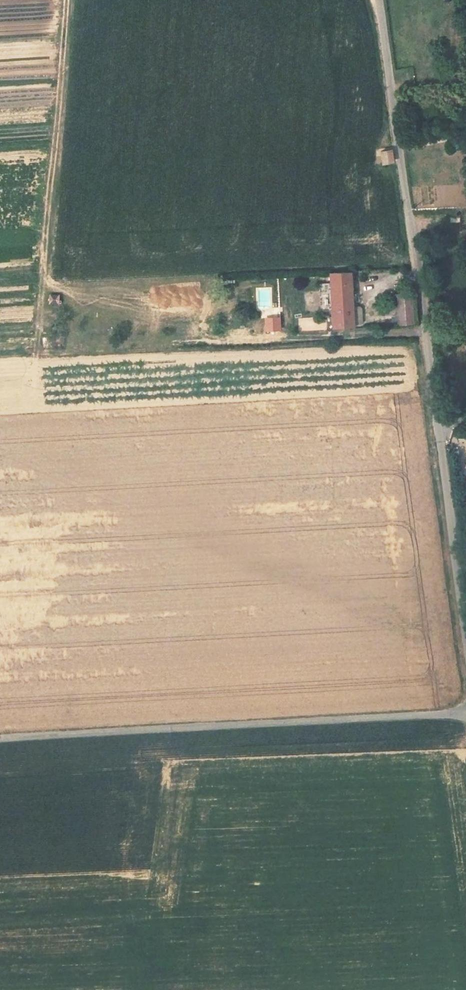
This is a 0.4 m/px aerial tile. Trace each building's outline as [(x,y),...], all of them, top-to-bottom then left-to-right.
[(391,162),(390,150),(379,152),(380,163),(391,162)] [(446,210),(429,211),(430,224),(439,224),(439,216),(446,216),(446,210)] [(350,286),(350,277),(350,273),(319,274),(319,277),(319,286),(320,318),(331,317),(332,329),(352,328),(352,326),(359,326),(361,324),(360,308),(351,308),(350,286)] [(393,296),(395,315),(396,324),(396,325),(412,325),(411,296),(393,296)] [(325,329),(325,318),(311,319),(311,329),(325,329)]
